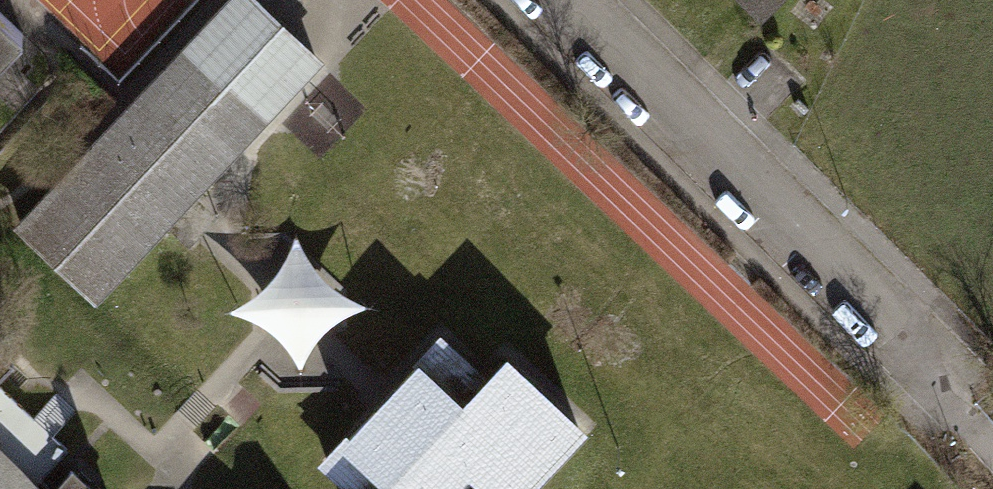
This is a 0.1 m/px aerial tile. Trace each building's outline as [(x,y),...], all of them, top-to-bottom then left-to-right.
[(18,222),(99,298),(182,210),(323,60),(259,0),(228,0),(18,222)] [(764,18),(782,0),(746,0),(764,18)] [(22,35),(0,14),(0,58),(22,35)] [(308,242),(251,300),(309,358),(367,301),(308,242)] [(11,360),(0,349),(0,372),(11,360)] [(512,359),(471,402),(428,362),(392,400),(328,469),(349,488),(526,488),(584,426),(512,359)] [(70,471),(53,488),(91,488),(70,471)]
